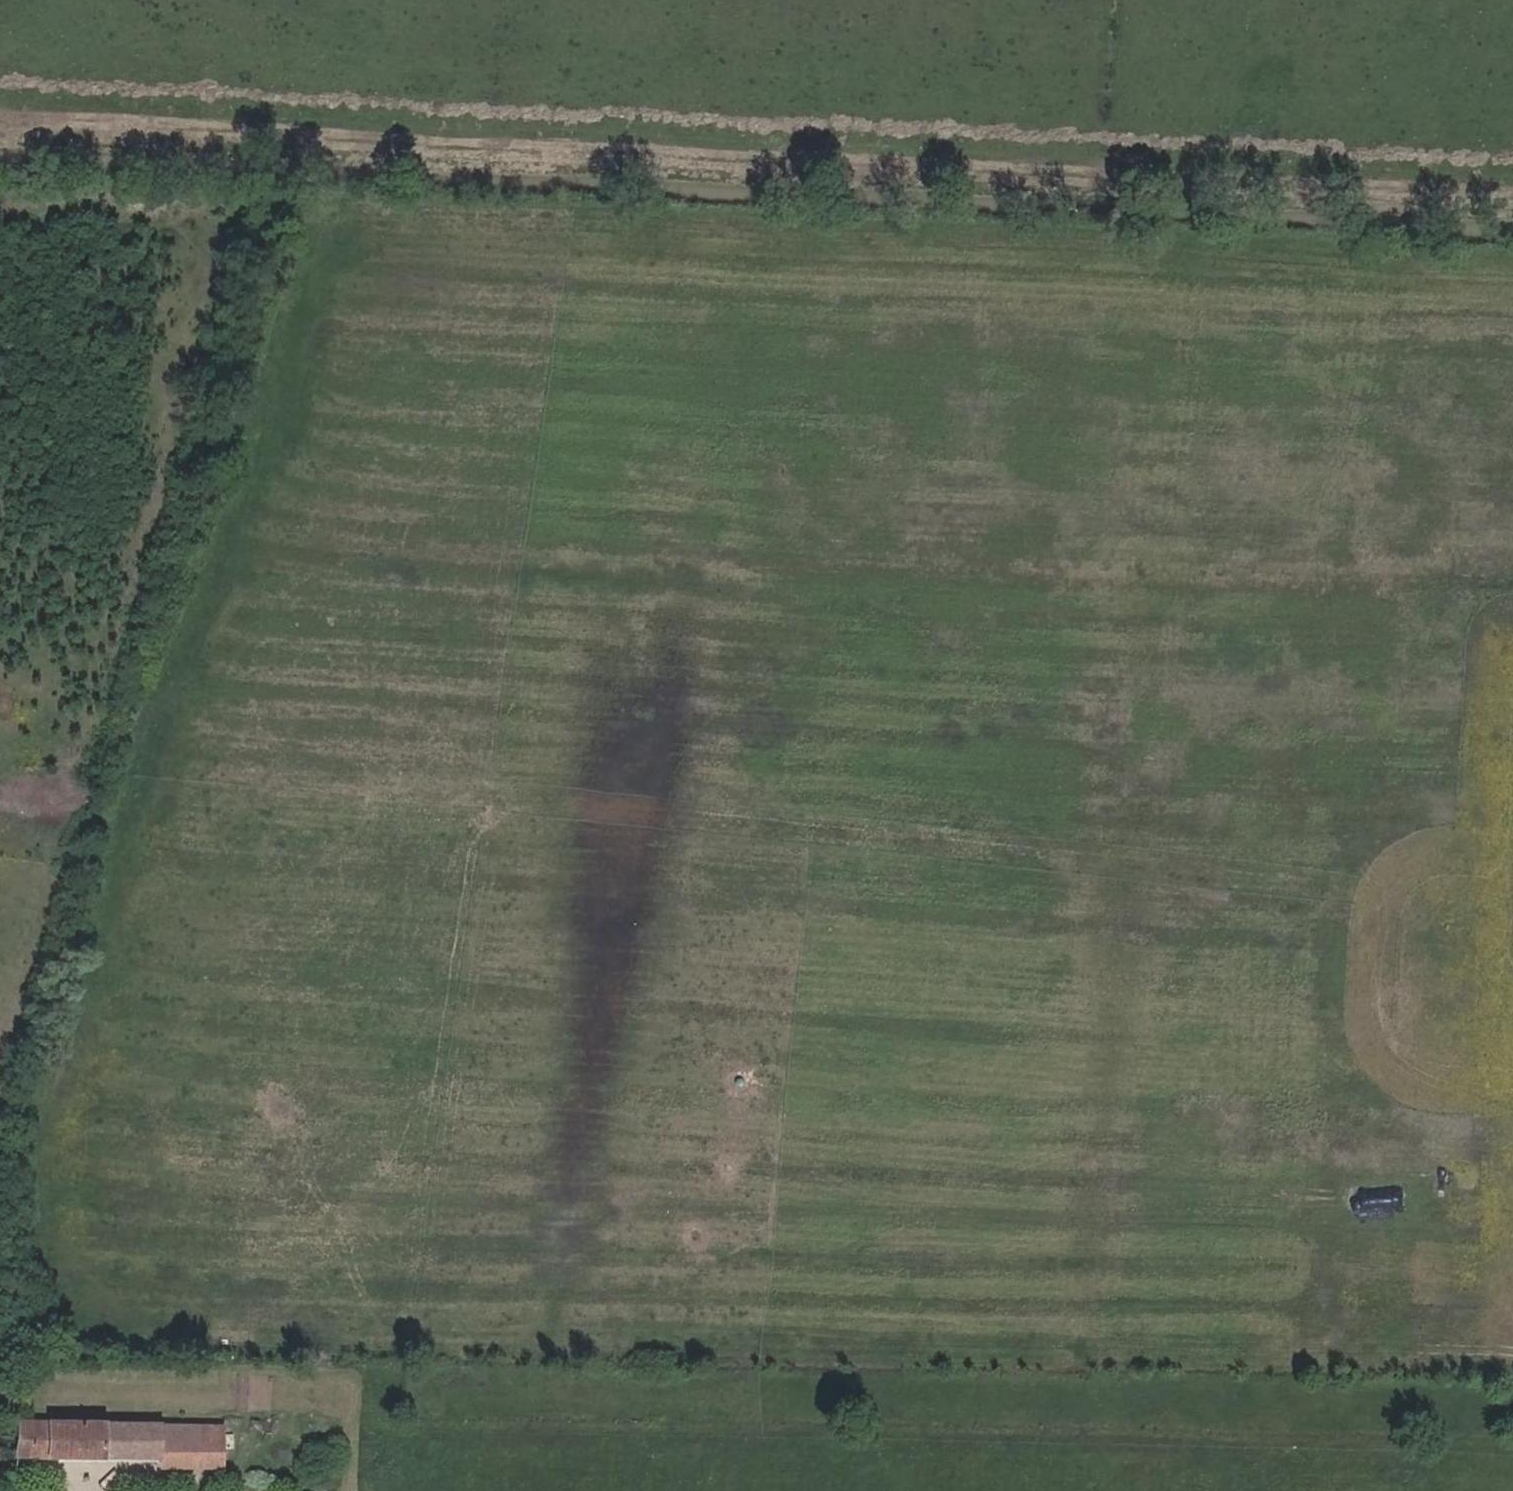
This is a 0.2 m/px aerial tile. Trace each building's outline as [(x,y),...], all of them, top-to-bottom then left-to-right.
[(185,1464),(186,1423),(21,1422),(19,1433),(28,1433),(28,1454),(160,1455),(161,1464),(185,1464)] [(185,1464),(212,1465),(217,1423),(186,1423),(185,1464)] [(217,1423),(212,1465),(228,1465),(230,1424),(217,1423)]
